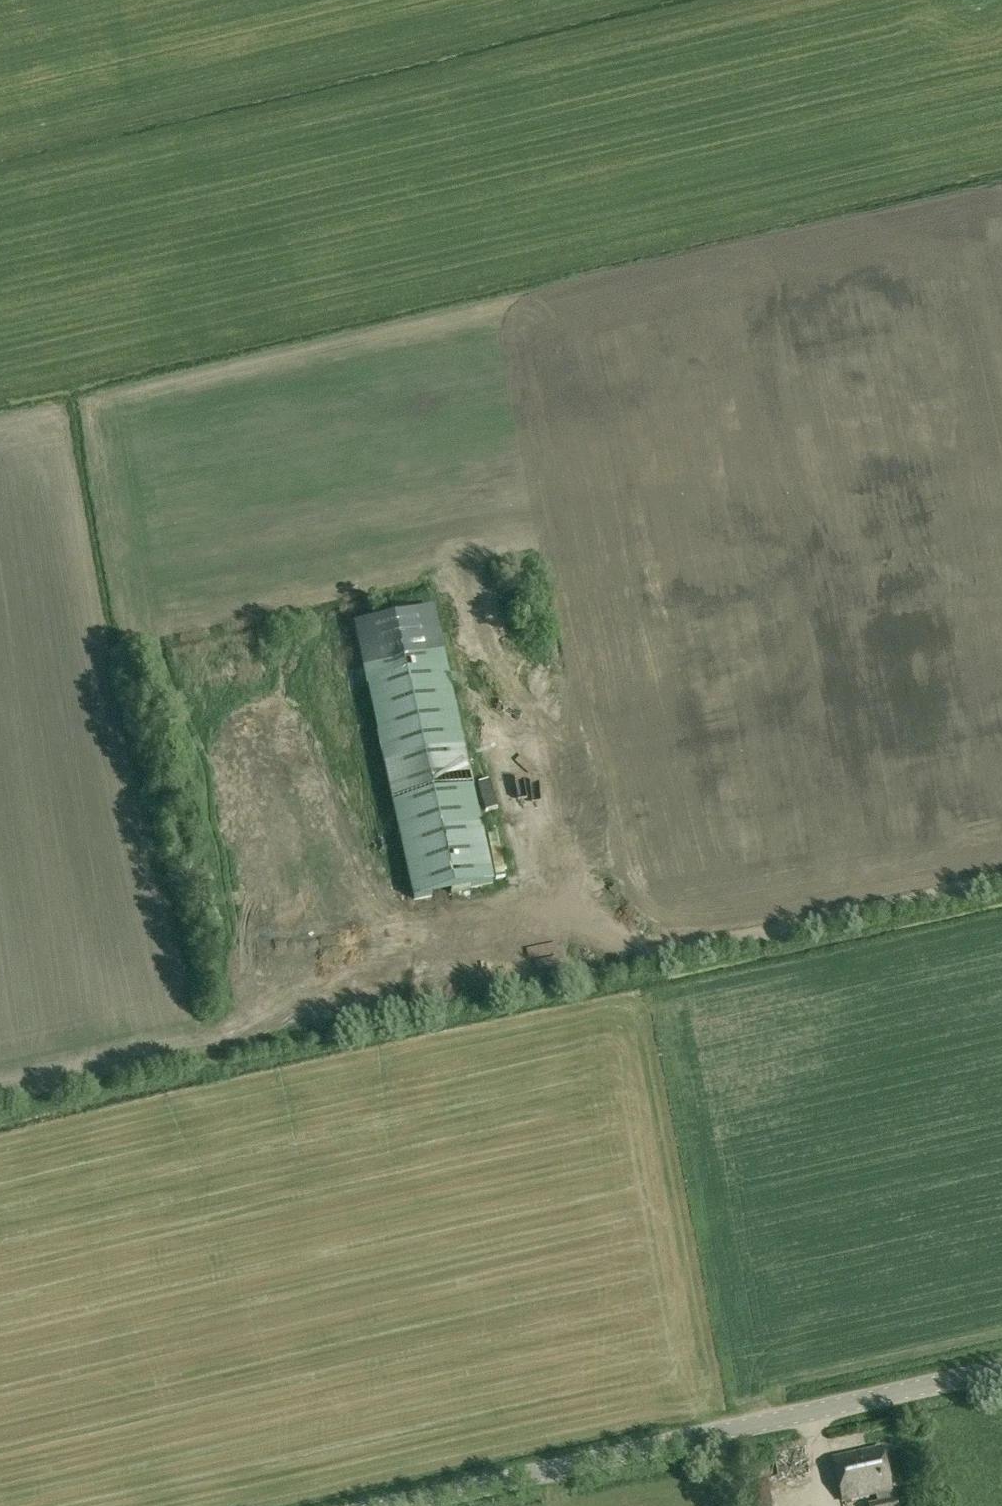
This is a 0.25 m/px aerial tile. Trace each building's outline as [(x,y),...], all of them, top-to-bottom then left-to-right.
[(434,609),(353,627),(413,901),(413,902),(419,901),(494,885),(434,609)] [(350,909),(353,920),(368,915),(364,904),(350,909)] [(878,1504),(870,1505),(896,1505),(895,1500),(893,1501),(882,1449),(833,1461),(842,1501),(876,1493),(878,1504)]
